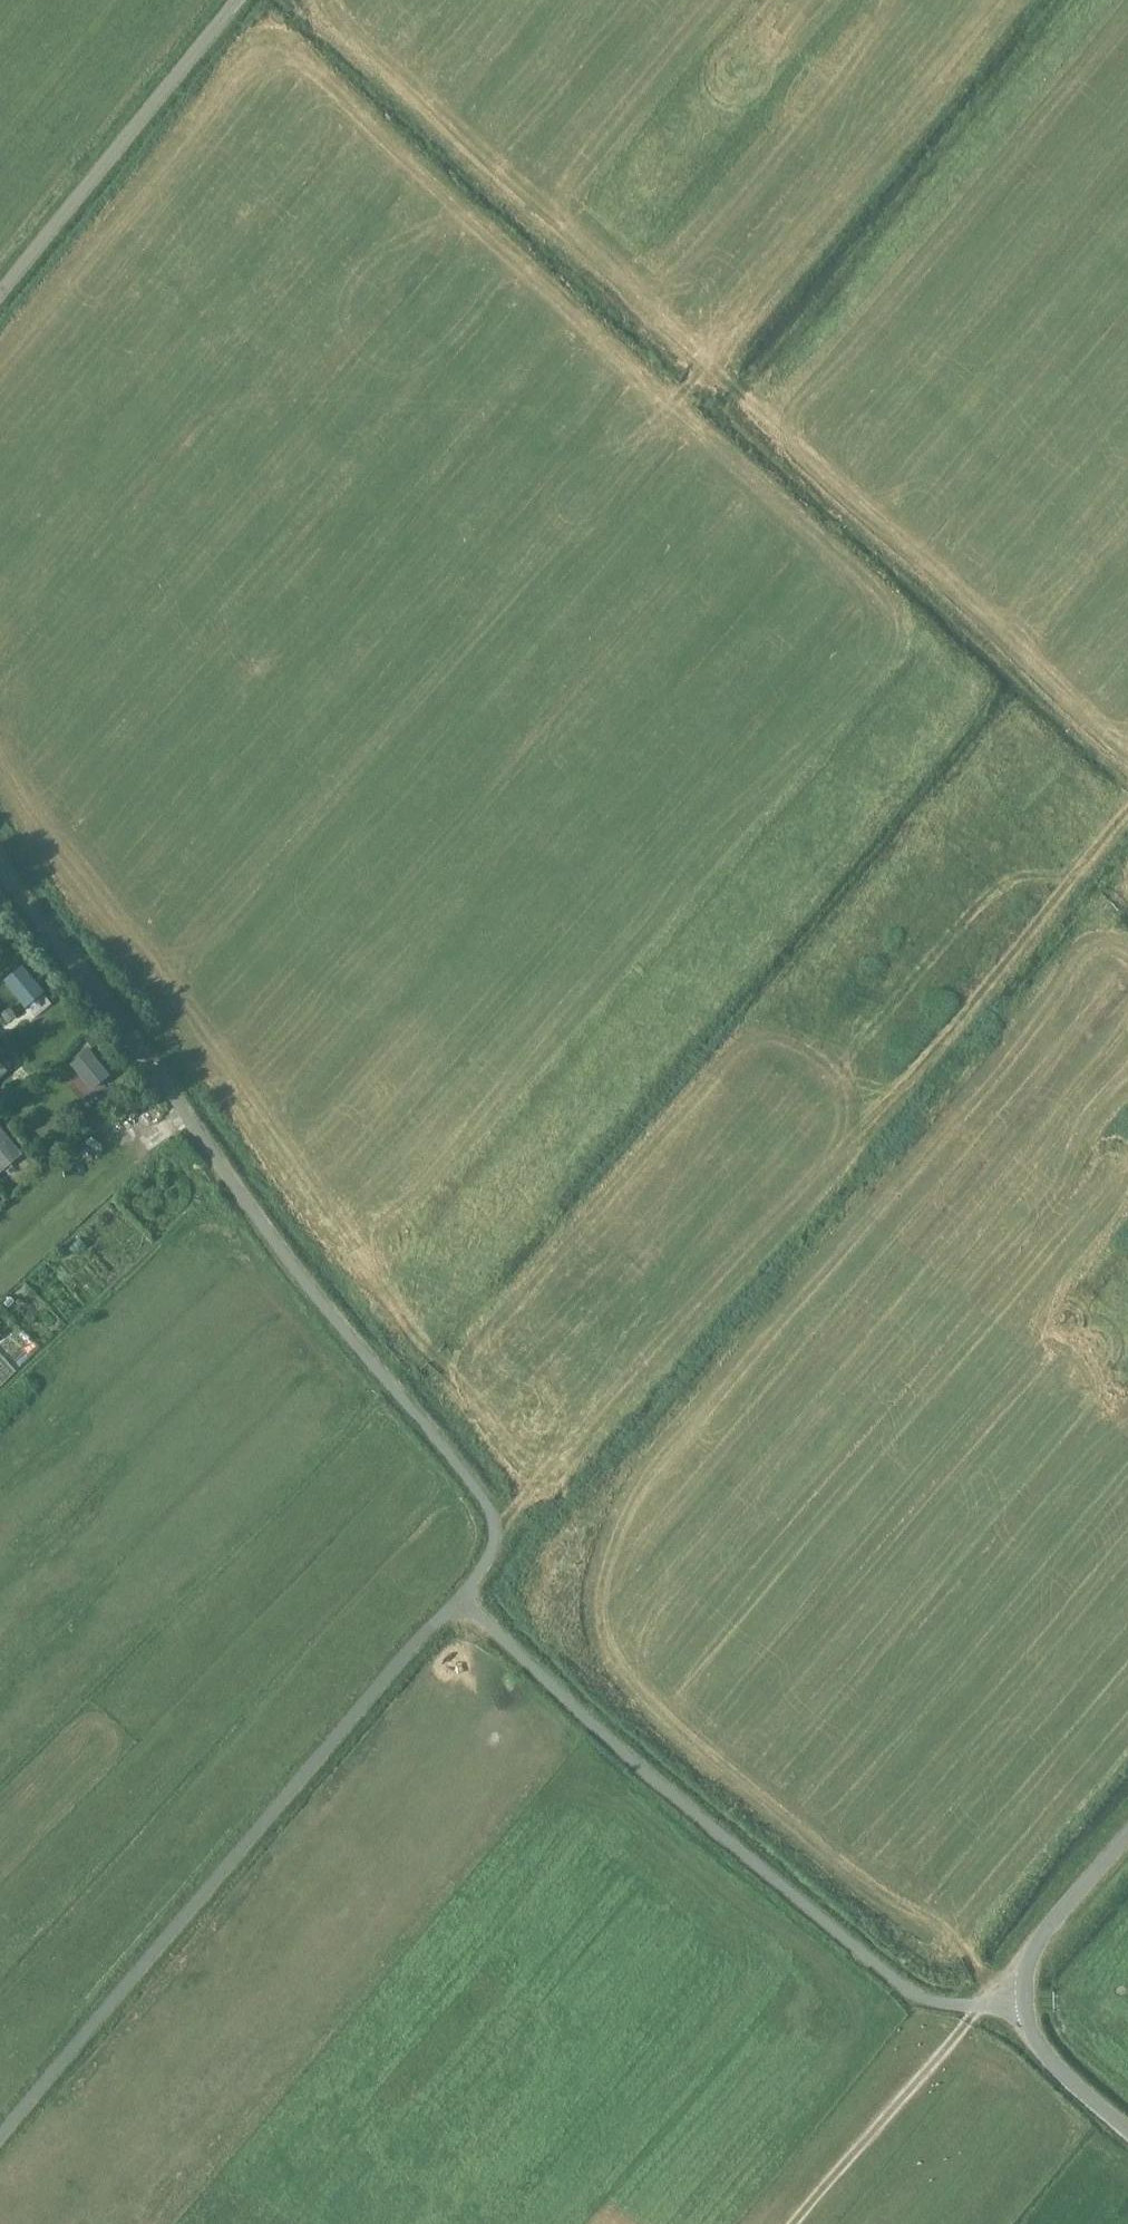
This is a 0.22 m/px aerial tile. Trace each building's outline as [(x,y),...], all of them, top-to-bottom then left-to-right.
[(29,973),(15,954),(0,966),(0,998),(29,973)] [(90,1032),(84,1037),(92,1047),(98,1043),(90,1032)] [(108,1074),(88,1049),(69,1064),(90,1088),(108,1074)] [(8,1072),(0,1062),(0,1079),(8,1072)] [(32,1090),(13,1107),(41,1141),(60,1123),(32,1090)] [(22,1154),(0,1127),(0,1172),(22,1154)]
